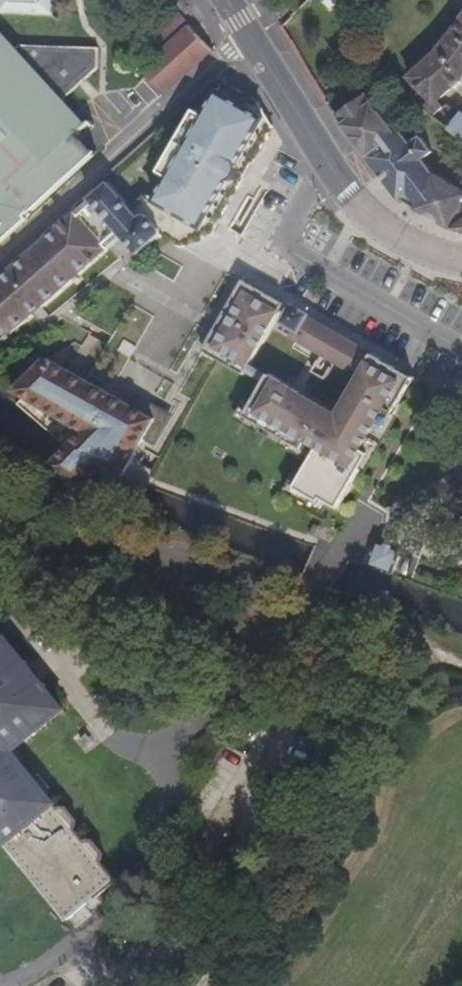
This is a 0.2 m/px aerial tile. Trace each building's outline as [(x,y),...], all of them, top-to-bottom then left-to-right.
[(166,93),(213,50),(177,9),(144,40),(158,56),(144,67),(166,93)] [(439,100),(461,78),(461,17),(436,53),(411,77),(434,98),(439,100)] [(67,126),(72,122),(0,40),(0,241),(26,218),(25,217),(93,156),(67,126)] [(314,78),(329,102),(334,98),(320,75),(314,78)] [(0,282),(0,321),(21,342),(128,242),(138,253),(160,234),(182,248),(212,235),(245,178),(235,173),(243,157),(253,163),(274,126),(259,101),(225,82),(205,117),(195,111),(159,173),(168,179),(155,201),(146,195),(131,208),(110,183),(89,201),(71,217),(0,282)] [(337,115),(400,200),(402,201),(428,184),(426,181),(433,174),(423,161),(434,153),(422,137),(411,145),(401,131),(397,134),(396,133),(367,94),(337,115)] [(428,106),(461,135),(461,112),(461,111),(439,100),(434,98),(428,106)] [(418,210),(437,177),(433,174),(426,181),(428,184),(402,201),(418,210)] [(418,210),(443,224),(455,228),(461,231),(461,188),(439,174),(437,177),(418,210)] [(261,291),(283,304),(284,303),(244,279),(239,287),(258,297),(261,291)] [(321,500),(339,510),(408,384),(391,374),(395,367),(370,352),(368,355),(357,349),(359,346),(294,309),(285,325),(296,331),(292,339),(349,371),(350,369),(361,375),(338,416),(269,375),(269,376),(250,366),(283,308),(283,304),(261,291),(258,297),(239,287),(203,351),(245,375),(246,372),(265,383),(244,420),(301,451),(305,444),(318,451),(295,491),(320,503),(321,500)] [(316,367),(322,370),(325,366),(319,362),(316,367)] [(95,472),(99,474),(121,481),(143,441),(153,447),(169,416),(138,399),(132,409),(49,363),(22,394),(79,430),(68,449),(67,448),(55,470),(68,480),(72,482),(73,482),(76,484),(79,486),(84,489),(85,487),(95,472)] [(395,367),(391,374),(408,384),(412,376),(395,367)] [(389,582),(398,556),(372,547),(364,574),(389,582)] [(4,841),(68,918),(117,879),(100,859),(86,842),(11,749),(64,706),(9,640),(0,647),(0,845),(4,841)] [(103,851),(94,840),(89,839),(86,842),(100,859),(103,856),(103,851)]
